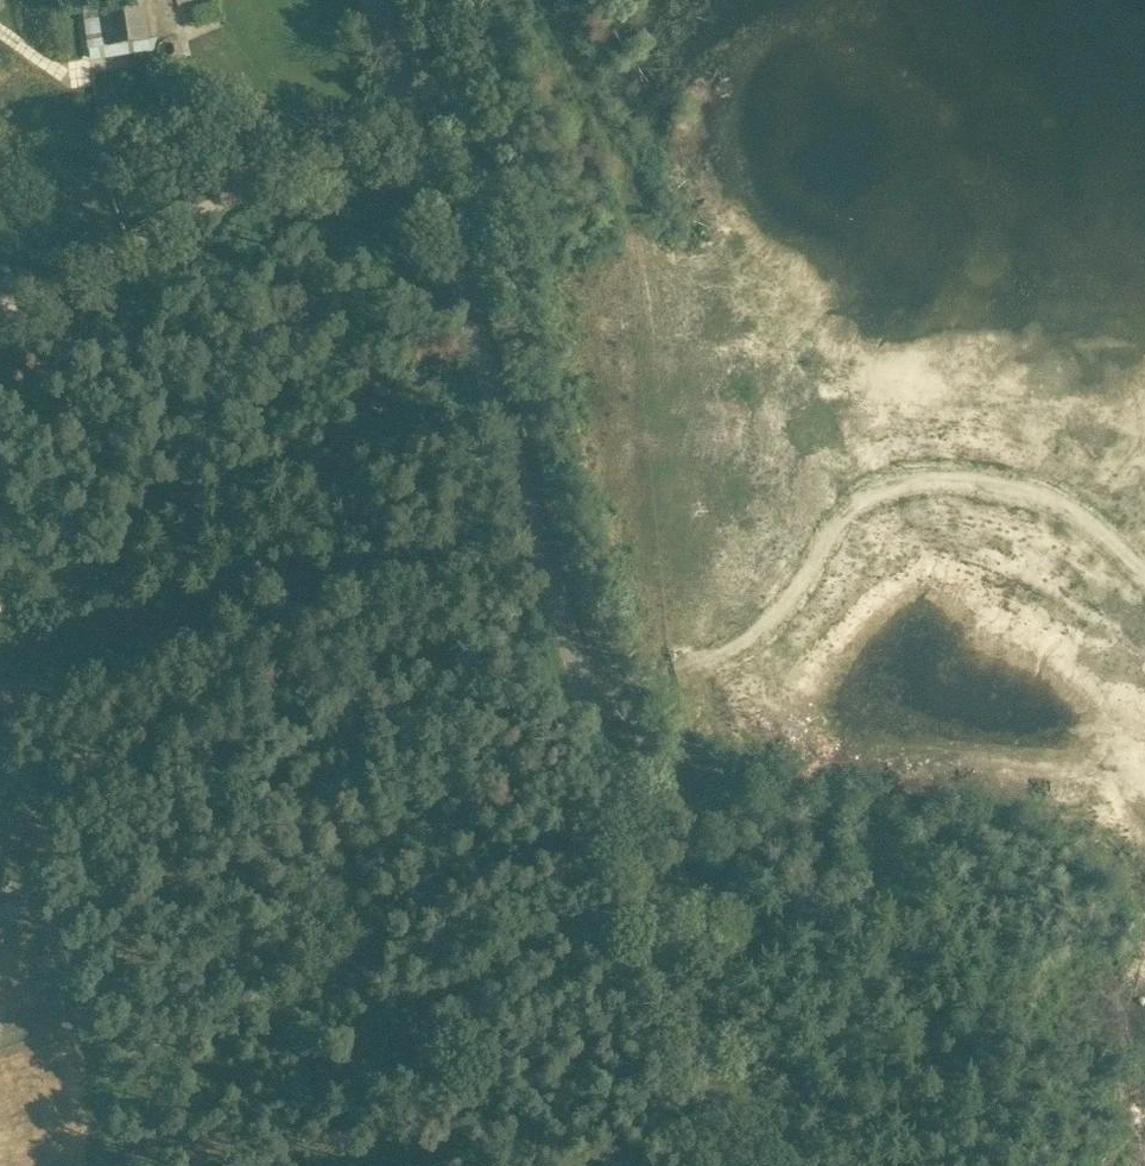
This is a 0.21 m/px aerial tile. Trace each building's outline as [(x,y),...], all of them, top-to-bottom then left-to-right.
[(142,0),(80,0),(90,61),(150,52),(154,51),(157,38),(149,40),(142,0)] [(205,137),(210,118),(195,114),(189,132),(205,137)] [(12,1122),(5,1101),(0,1103),(0,1126),(12,1122)]
